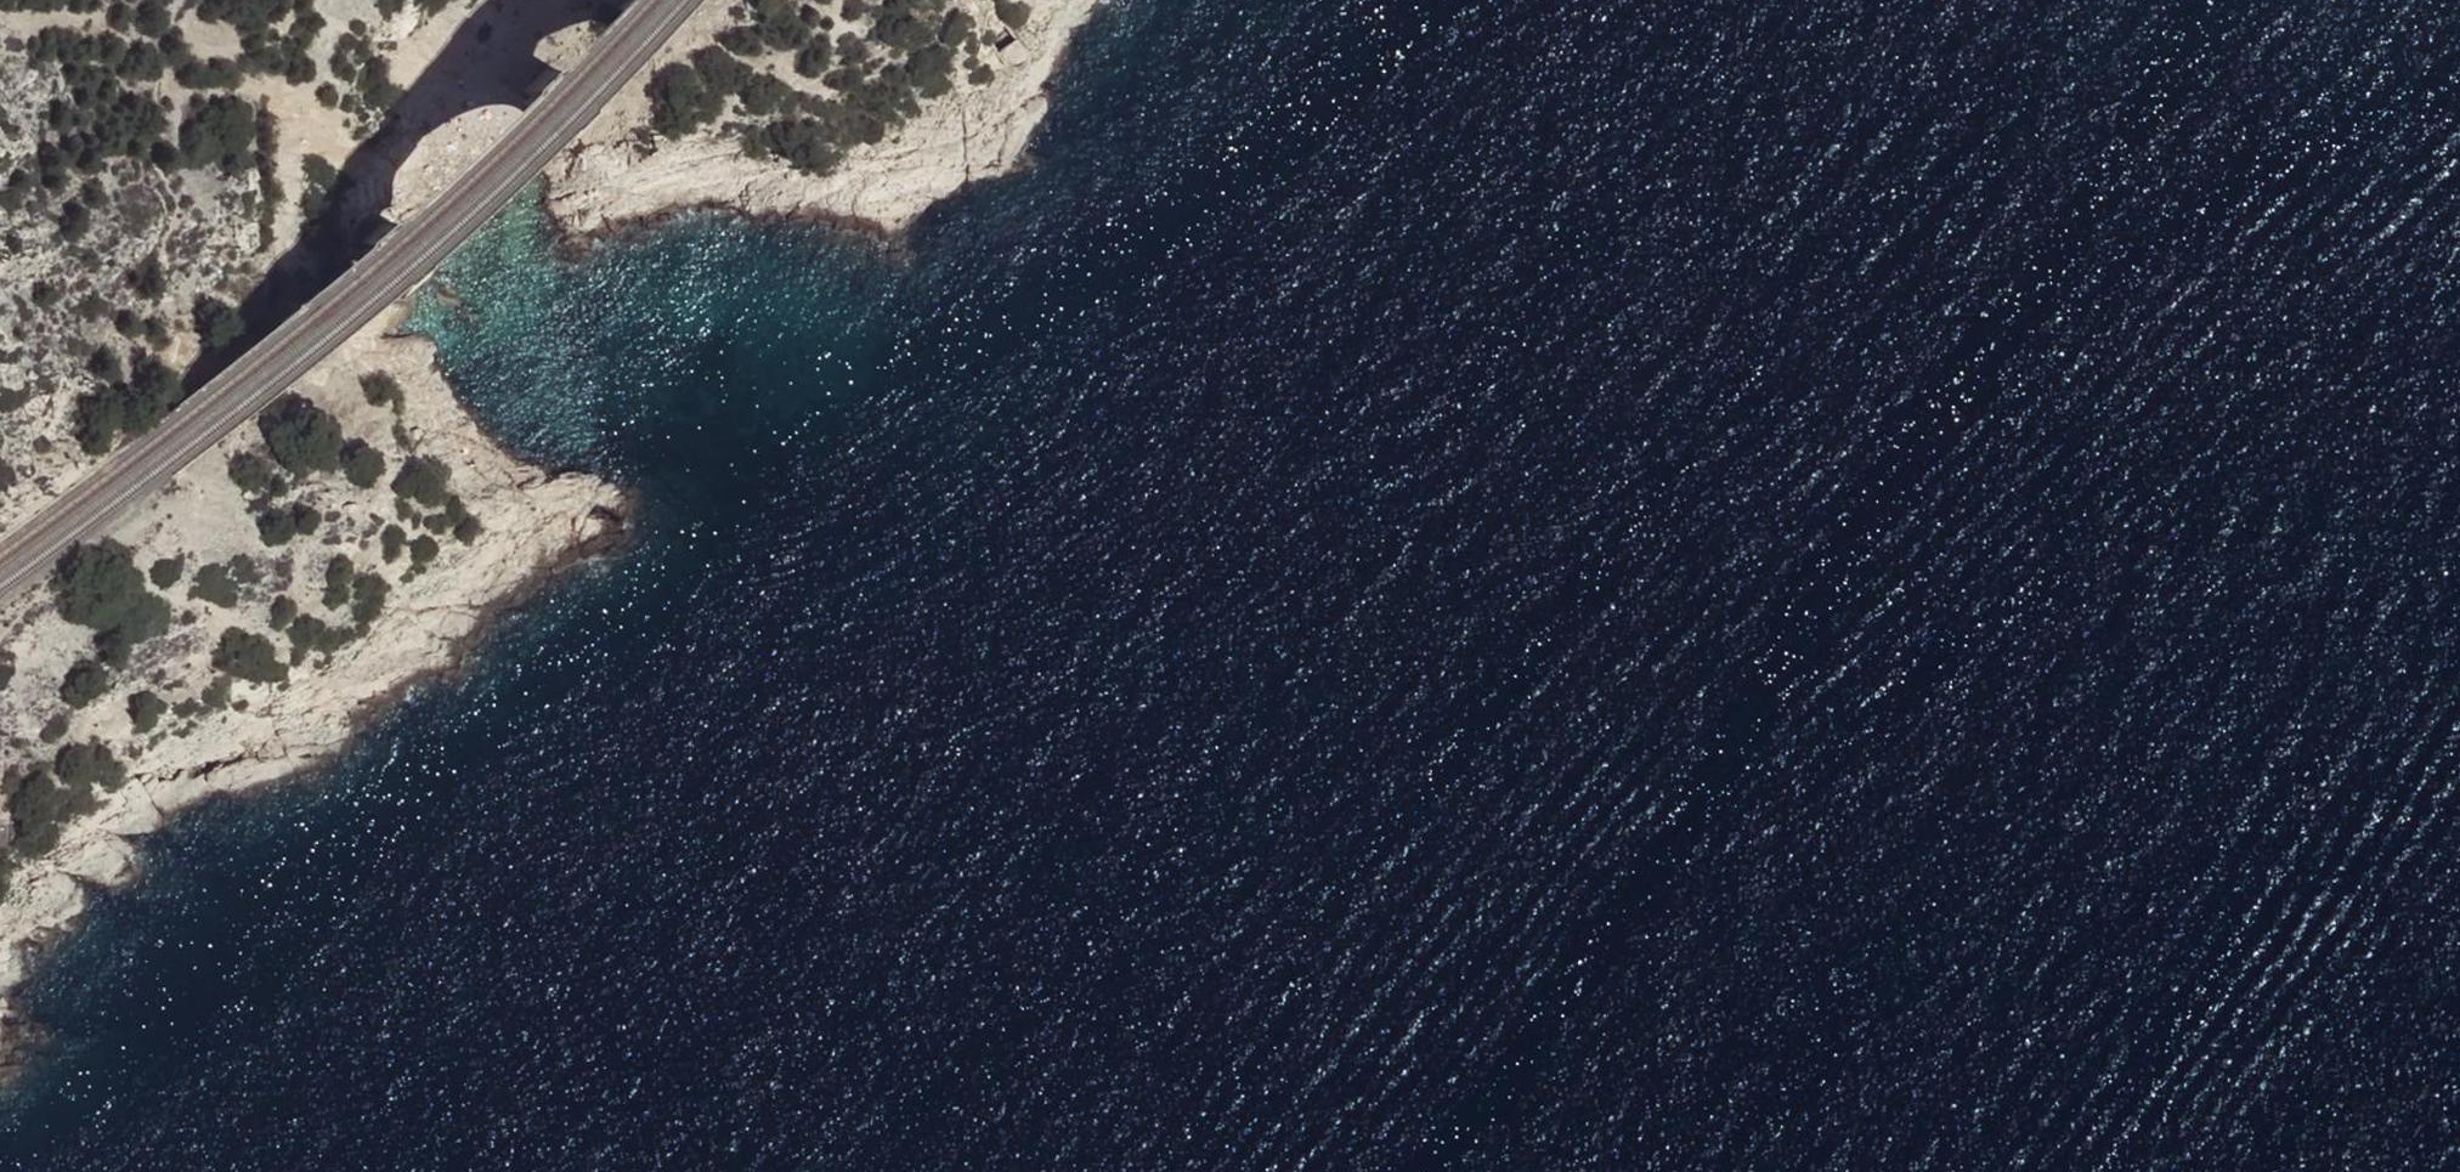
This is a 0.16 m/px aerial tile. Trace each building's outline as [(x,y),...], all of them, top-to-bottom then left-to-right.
[(1007,28),(988,40),(1010,72),(1029,60),(1007,28)]
